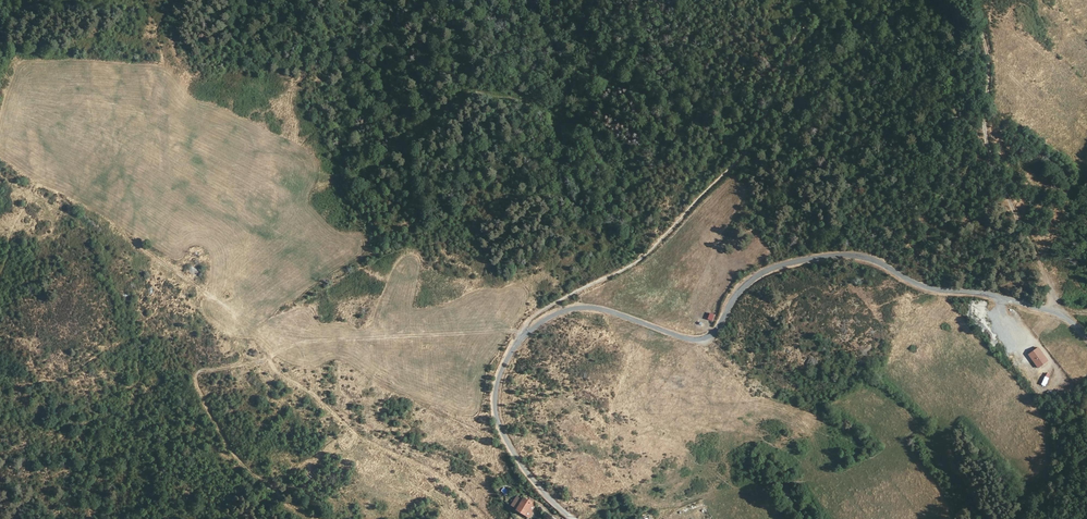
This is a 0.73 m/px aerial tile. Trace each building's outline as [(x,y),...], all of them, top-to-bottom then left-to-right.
[(1037,369),(1048,362),(1039,347),(1027,354),(1037,369)] [(531,498),(527,495),(526,499),(520,495),(514,504),(520,507),(519,508),(533,517),(536,512),(534,510),(538,505),(535,502),(536,501),(531,498)]
